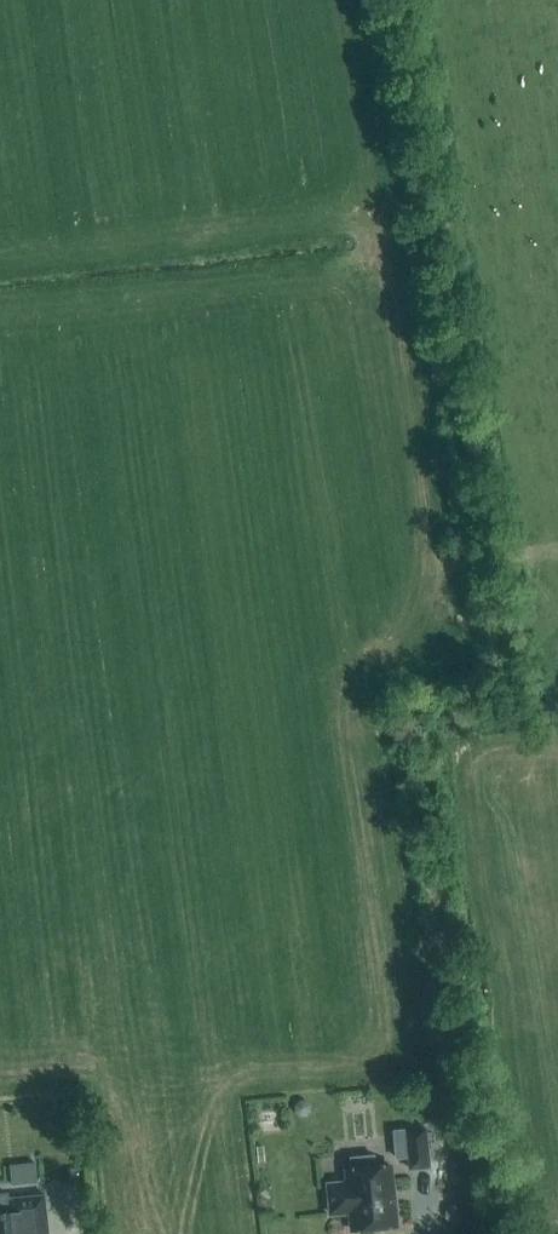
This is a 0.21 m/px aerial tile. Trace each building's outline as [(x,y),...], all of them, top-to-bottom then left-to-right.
[(429,1167),(426,1128),(406,1130),(410,1169),(429,1167)] [(390,1166),(376,1167),(374,1155),(351,1157),(352,1169),(347,1170),(348,1183),(329,1185),(331,1214),(351,1212),(353,1230),(396,1226),(390,1166)] [(9,1184),(36,1181),(34,1160),(7,1164),(9,1184)] [(0,1213),(0,1233),(37,1233),(51,1233),(46,1193),(9,1197),(10,1212),(0,1213)]
